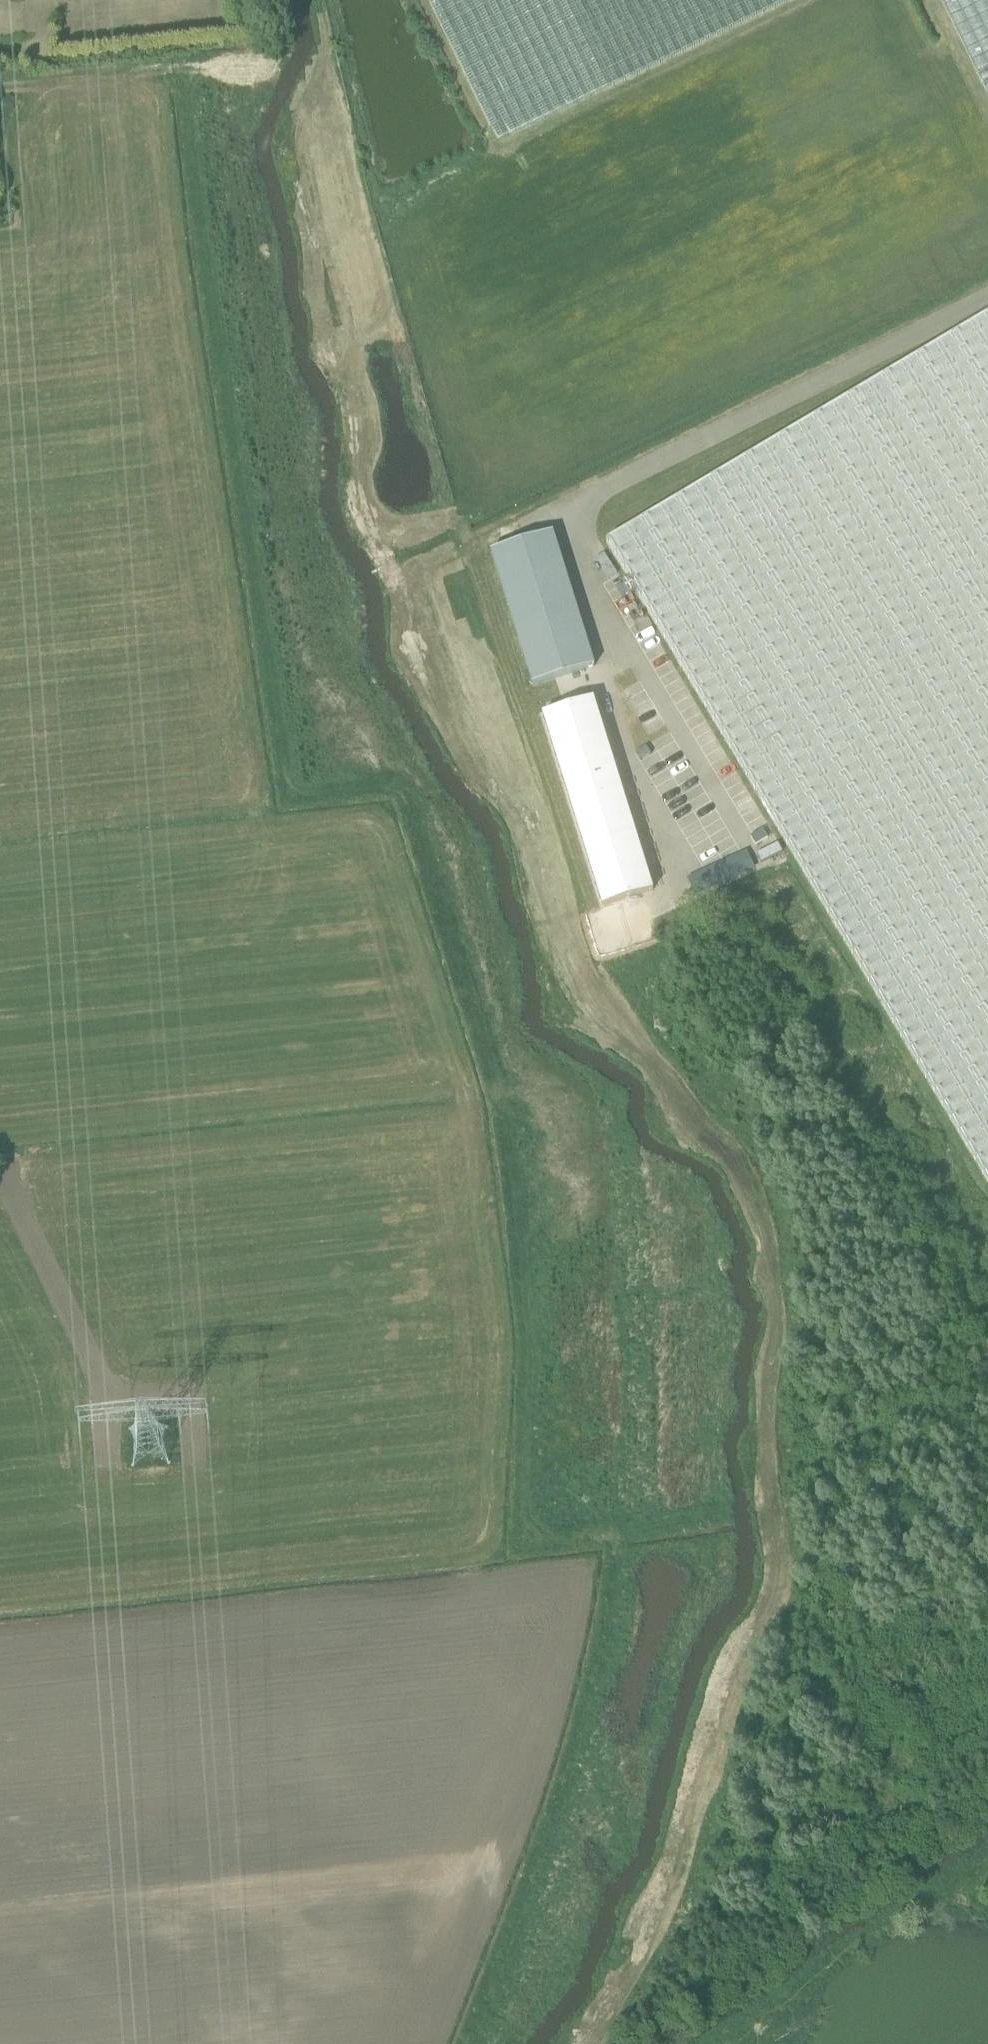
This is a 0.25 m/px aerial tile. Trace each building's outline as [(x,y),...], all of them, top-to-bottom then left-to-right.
[(498,142),(792,0),(429,0),(498,142)] [(958,33),(987,96),(987,0),(942,0),(958,33)] [(608,540),(987,1181),(987,315),(608,540)] [(553,532),(491,552),(532,685),(595,665),(553,532)] [(591,678),(602,699),(612,694),(601,672),(591,678)] [(654,794),(672,787),(638,698),(611,708),(637,775),(646,771),(654,794)] [(588,700),(537,716),(597,907),(648,891),(588,700)] [(690,798),(702,820),(735,803),(724,781),(690,798)] [(649,850),(686,834),(676,812),(640,827),(649,850)]
